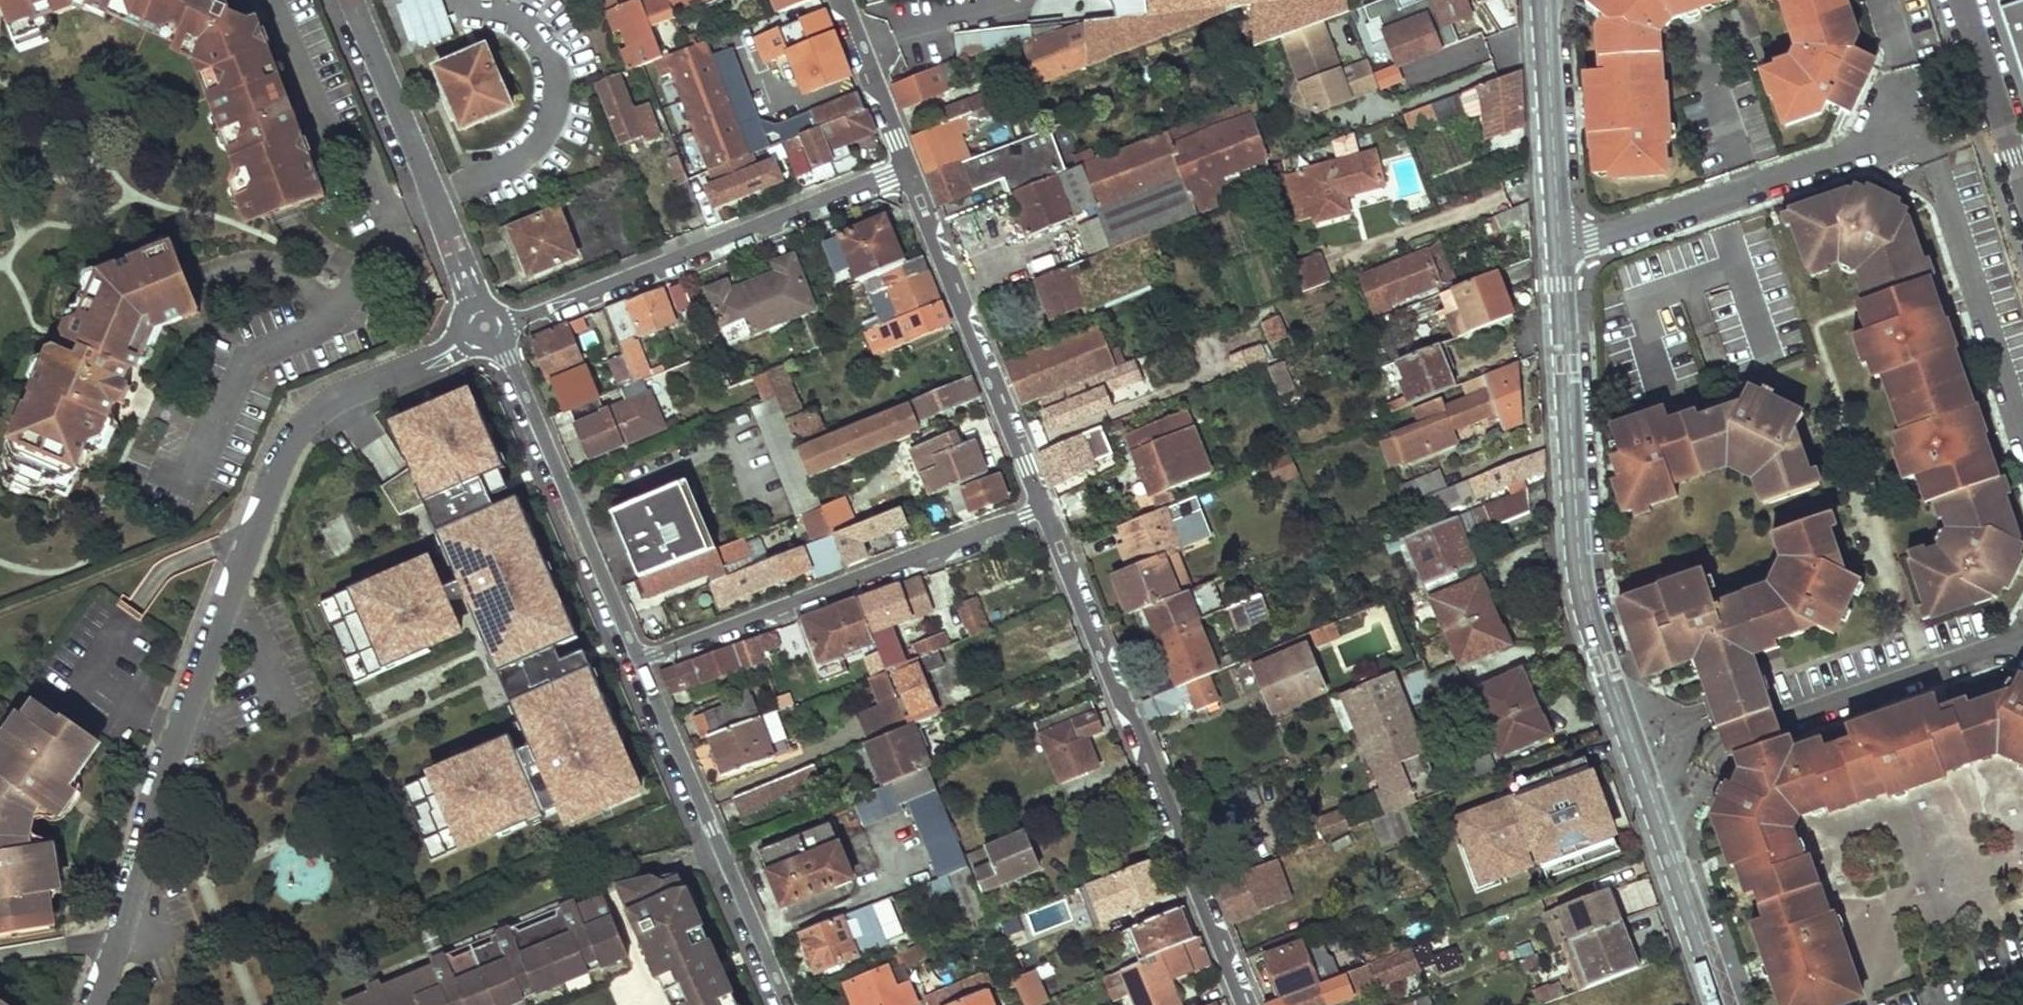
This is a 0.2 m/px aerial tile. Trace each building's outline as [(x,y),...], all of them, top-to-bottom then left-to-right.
[(183,34),(180,41),(191,46),(188,54),(187,57),(207,66),(217,70),(225,92),(214,96),(211,97),(217,111),(218,116),(226,120),(234,140),(231,148),(233,154),(240,173),(235,184),(246,188),(241,200),(244,211),(248,220),(293,204),(295,209),(324,197),(301,135),(294,137),(289,140),(285,129),(291,128),(294,122),(295,119),(296,115),(293,111),(291,110),(285,109),(275,81),(280,79),(258,22),(238,29),(232,14),(229,13),(230,12),(225,9),(228,4),(226,0),(0,0),(0,1),(2,6),(4,12),(10,9),(20,37),(51,25),(49,17),(76,7),(87,12),(88,9),(92,2),(114,12),(117,4),(129,10),(132,18),(134,19),(160,31),(162,31),(171,28),(183,34)] [(418,49),(455,38),(443,0),(403,0),(418,49)] [(639,0),(604,0),(602,1),(607,13),(639,0)] [(665,57),(654,30),(656,24),(677,15),(675,10),(695,3),(695,0),(646,0),(608,15),(617,39),(625,36),(632,54),(624,57),(629,71),(665,57)] [(809,0),(776,0),(780,12),(809,0)] [(1115,9),(1117,16),(1084,20),(1085,22),(1085,26),(1085,28),(1089,66),(1251,6),(1254,49),(1284,37),(1321,22),(1349,10),(1347,0),(1111,0),(1115,9)] [(1398,9),(1395,0),(1379,0),(1363,6),(1367,18),(1379,14),(1397,62),(1416,55),(1398,9)] [(1398,9),(1416,55),(1454,41),(1447,22),(1467,15),(1462,0),(1424,0),(1398,9)] [(1585,4),(1605,20),(1598,29),(1599,44),(1605,44),(1607,72),(1601,72),(1586,73),(1587,91),(1590,136),(1591,151),(1592,151),(1593,168),(1610,167),(1610,173),(1610,179),(1659,177),(1657,147),(1663,147),(1669,146),(1665,85),(1662,85),(1656,85),(1653,36),(1659,35),(1672,20),(1701,10),(1699,4),(1710,0),(1589,0),(1585,4)] [(1701,10),(1728,0),(1710,0),(1699,4),(1701,10)] [(1787,0),(1802,45),(1798,47),(1797,49),(1791,61),(1774,67),(1776,71),(1777,76),(1764,81),(1771,100),(1775,99),(1781,97),(1790,125),(1821,115),(1826,104),(1844,112),(1849,115),(1855,102),(1871,69),(1875,60),(1852,49),(1858,39),(1852,24),(1847,26),(1838,0),(1786,0),(1787,0)] [(1782,4),(1797,49),(1798,47),(1802,45),(1787,0),(1786,0),(1774,0),(1782,4)] [(1852,24),(1844,0),(1838,0),(1847,26),(1852,24)] [(2010,30),(2022,26),(2022,0),(2000,0),(2010,30)] [(88,9),(111,19),(113,15),(114,12),(92,2),(88,9)] [(114,12),(113,15),(131,22),(134,19),(132,18),(129,10),(117,4),(114,12)] [(54,31),(51,25),(20,37),(10,9),(4,12),(18,50),(49,37),(54,31)] [(852,74),(826,11),(757,38),(766,60),(789,52),(805,92),(852,74)] [(1085,22),(1046,26),(1048,33),(1085,26),(1085,22)] [(1321,22),(1284,37),(1301,85),(1293,101),(1316,113),(1318,108),(1328,105),(1330,108),(1363,96),(1358,82),(1344,86),(1339,73),(1321,22)] [(1048,33),(1046,26),(1031,28),(1030,24),(955,33),(958,60),(1048,33)] [(2010,30),(2022,70),(2022,26),(2010,30)] [(160,36),(178,44),(176,48),(188,54),(191,46),(180,41),(183,34),(171,28),(162,31),(160,31),(160,36)] [(1089,66),(1085,28),(1025,46),(1039,85),(1089,66)] [(1662,85),(1659,35),(1653,36),(1656,85),(1662,85)] [(753,153),(773,145),(769,135),(774,133),(780,136),(784,141),(822,126),(866,108),(863,102),(858,92),(777,124),(765,120),(734,45),(713,53),(708,40),(668,55),(712,168),(753,153)] [(442,69),(466,128),(515,107),(491,49),(442,69)] [(893,83),(902,107),(948,89),(947,86),(956,82),(949,63),(902,80),(893,83)] [(1368,63),(1339,73),(1344,86),(1358,82),(1363,96),(1378,91),(1368,63)] [(225,92),(217,70),(207,66),(204,71),(214,96),(225,92)] [(1762,75),(1764,81),(1777,76),(1776,71),(1762,75)] [(1460,114),(1463,121),(1483,115),(1485,136),(1524,126),(1523,108),(1521,72),(1434,104),(1439,118),(1440,121),(1460,114)] [(891,77),(893,83),(902,80),(900,75),(891,77)] [(599,86),(622,144),(643,137),(636,117),(620,78),(599,86)] [(943,123),(976,109),(990,104),(985,91),(939,110),(943,123)] [(1790,125),(1781,97),(1775,99),(1785,127),(1790,125)] [(1255,102),(1082,167),(1096,204),(1182,173),(1199,215),(1275,186),(1270,165),(1255,102)] [(1434,104),(1405,115),(1410,129),(1439,118),(1434,104)] [(822,126),(830,147),(874,129),(866,108),(822,126)] [(929,175),(965,160),(956,136),(966,133),(965,129),(977,126),(975,118),(979,117),(976,109),(943,123),(914,135),(922,156),(929,175)] [(218,116),(217,111),(212,121),(223,149),(233,154),(231,148),(234,140),(226,120),(218,116)] [(636,117),(643,137),(647,145),(662,138),(653,111),(636,117)] [(1460,114),(1440,121),(1443,128),(1463,121),(1460,114)] [(822,126),(784,141),(788,151),(807,144),(815,166),(834,158),(830,147),(822,126)] [(285,129),(289,140),(294,137),(291,128),(285,129)] [(965,160),(929,175),(937,196),(941,204),(1005,178),(1011,193),(1056,175),(1067,171),(1050,129),(987,154),(986,152),(965,160)] [(1288,175),(1297,222),(1313,217),(1314,222),(1348,213),(1344,195),(1385,185),(1377,152),(1356,157),(1350,135),(1334,142),(1340,161),(1288,175)] [(1072,156),(1077,167),(1096,160),(1092,149),(1072,156)] [(753,153),(712,168),(714,173),(718,182),(709,185),(716,205),(783,180),(776,160),(758,167),(753,153)] [(702,215),(679,156),(672,160),(681,181),(676,183),(690,219),(702,215)] [(841,176),(861,168),(858,158),(837,165),(841,176)] [(1073,202),(1068,204),(1071,213),(1096,204),(1082,167),(1057,176),(1066,198),(1070,196),(1073,202)] [(1182,173),(1096,204),(1113,248),(1166,227),(1199,215),(1182,173)] [(1056,175),(1011,193),(1028,234),(1073,216),(1071,213),(1068,204),(1073,202),(1070,196),(1066,198),(1057,176),(1056,175)] [(235,184),(230,194),(235,206),(244,211),(241,200),(246,188),(235,184)] [(1899,450),(1909,480),(1922,474),(1932,502),(1939,500),(1949,528),(1938,551),(1909,561),(1929,619),(1973,604),(1980,592),(1992,597),(1996,599),(2016,559),(2022,545),(2019,543),(2006,536),(2012,523),(1997,481),(1992,482),(1983,454),(1985,453),(1970,409),(1967,410),(1948,354),(1950,353),(1935,308),(1932,309),(1923,281),(1928,280),(1913,237),(1900,230),(1906,217),(1907,214),(1893,207),(1853,188),(1851,191),(1845,204),(1832,198),(1788,213),(1808,271),(1837,261),(1860,272),(1869,300),(1862,303),(1872,330),(1859,335),(1870,364),(1875,379),(1887,375),(1907,431),(1894,435),(1899,450)] [(1848,190),(1831,196),(1832,198),(1845,204),(1851,191),(1848,190)] [(562,207),(516,227),(534,273),(582,253),(562,207)] [(969,213),(955,218),(966,247),(981,240),(969,213)] [(1909,219),(1906,217),(1900,230),(1913,237),(1915,236),(1909,219)] [(883,273),(906,262),(887,218),(850,232),(842,236),(853,263),(861,281),(868,279),(883,273)] [(842,236),(850,232),(848,225),(832,232),(846,265),(853,263),(842,236)] [(1113,248),(1035,279),(1052,318),(1084,305),(1073,276),(1085,277),(1105,269),(1103,267),(1171,241),(1166,227),(1113,248)] [(1428,250),(1440,282),(1456,282),(1440,238),(1428,250)] [(1378,270),(1390,302),(1440,282),(1428,250),(1378,270)] [(162,255),(158,263),(176,322),(199,313),(174,251),(162,255)] [(704,288),(727,347),(820,312),(796,251),(771,261),(775,271),(732,288),(729,278),(704,288)] [(1301,291),(1329,281),(1317,253),(1294,262),(1301,291)] [(906,262),(883,273),(896,310),(880,317),(843,332),(846,340),(867,332),(875,328),(940,302),(931,282),(920,256),(906,262)] [(144,257),(101,274),(89,300),(80,320),(71,323),(68,324),(65,332),(69,341),(73,344),(85,348),(80,358),(69,353),(58,348),(50,351),(46,360),(49,365),(39,387),(35,386),(12,441),(22,445),(11,471),(14,478),(38,488),(40,484),(67,495),(87,451),(90,441),(103,437),(132,368),(138,372),(143,360),(139,349),(148,326),(157,323),(159,329),(176,322),(158,263),(148,267),(144,257)] [(1497,272),(1439,293),(1456,336),(1513,314),(1497,272)] [(896,310),(883,273),(868,279),(880,317),(896,310)] [(650,377),(658,373),(642,333),(675,320),(661,287),(604,309),(624,355),(635,381),(650,377)] [(82,298),(71,323),(80,320),(89,300),(82,298)] [(940,302),(875,328),(880,344),(890,341),(893,346),(950,322),(942,301),(940,302)] [(1940,307),(1935,308),(1950,353),(1958,350),(1947,321),(1945,322),(1940,307)] [(553,379),(584,366),(571,332),(595,321),(591,314),(532,339),(550,381),(553,379)] [(1266,322),(1275,341),(1290,334),(1281,315),(1266,322)] [(139,349),(143,360),(156,330),(159,329),(157,323),(148,326),(139,349)] [(1115,365),(1099,324),(1003,362),(1012,384),(1020,404),(1039,397),(1115,365)] [(875,328),(867,332),(876,354),(893,347),(893,346),(890,341),(880,344),(875,328)] [(1863,367),(1870,364),(1859,335),(1853,337),(1863,367)] [(1259,342),(1231,353),(1238,372),(1266,360),(1260,345),(1259,342)] [(1441,343),(1400,359),(1407,376),(1402,379),(1408,392),(1389,400),(1392,411),(1456,386),(1441,343)] [(73,344),(69,353),(80,358),(85,348),(73,344)] [(624,355),(609,361),(621,388),(635,381),(624,355)] [(1134,357),(1115,365),(1123,383),(1142,376),(1134,357)] [(35,386),(39,387),(49,365),(46,360),(35,386)] [(1292,388),(1281,360),(1268,365),(1279,393),(1292,388)] [(1517,363),(1463,383),(1468,395),(1445,405),(1440,396),(1411,407),(1417,423),(1391,432),(1392,433),(1401,458),(1402,461),(1445,445),(1441,432),(1447,430),(1497,411),(1503,427),(1522,421),(1517,363)] [(1115,365),(1039,397),(1048,419),(1053,418),(1057,427),(1112,404),(1106,391),(1123,383),(1115,365)] [(573,407),(600,397),(588,366),(584,366),(553,379),(565,410),(573,407)] [(787,420),(804,415),(784,366),(768,373),(778,397),(782,408),(787,420)] [(760,376),(770,400),(778,397),(768,373),(760,376)] [(650,410),(660,407),(650,377),(635,381),(621,388),(600,397),(573,407),(593,455),(657,428),(650,410)] [(811,476),(922,432),(918,422),(982,398),(980,393),(974,378),(811,441),(798,446),(811,476)] [(883,382),(865,390),(867,396),(885,389),(883,382)] [(1671,480),(1726,461),(1759,477),(1768,503),(1814,488),(1809,473),(1797,439),(1792,437),(1803,415),(1748,388),(1737,410),(1732,408),(1699,419),(1671,429),(1669,423),(1665,410),(1610,428),(1619,455),(1611,458),(1619,479),(1613,481),(1624,514),(1632,511),(1648,506),(1649,508),(1677,497),(1673,486),(1671,480)] [(622,751),(627,749),(596,673),(574,682),(571,675),(567,667),(564,660),(562,653),(584,644),(571,612),(566,614),(560,600),(565,598),(546,552),(540,555),(538,550),(544,548),(526,503),(503,512),(501,506),(499,501),(495,492),(492,483),(514,474),(488,413),(484,415),(477,397),(405,427),(419,461),(414,463),(421,480),(426,478),(430,488),(425,490),(432,507),(438,505),(466,570),(463,571),(466,579),(468,585),(474,600),(478,609),(475,611),(533,752),(520,757),(514,740),(467,759),(472,772),(461,776),(458,769),(406,790),(419,822),(415,823),(432,864),(499,837),(500,841),(547,821),(546,820),(564,813),(572,830),(643,801),(622,751)] [(1977,406),(1970,409),(1985,453),(1990,452),(1984,437),(1987,436),(1977,406)] [(657,428),(667,424),(660,407),(650,410),(657,428)] [(787,420),(782,408),(761,416),(800,516),(805,514),(823,507),(811,476),(798,446),(787,420)] [(798,446),(811,441),(809,435),(825,428),(817,409),(804,415),(787,420),(798,446)] [(1154,506),(1174,498),(1171,491),(1176,489),(1176,487),(1211,473),(1186,411),(1125,435),(1154,506)] [(1697,414),(1669,423),(1671,429),(1699,419),(1697,414)] [(1053,418),(1048,419),(1052,429),(1057,427),(1053,418)] [(1120,420),(1108,425),(1114,440),(1125,435),(1120,420)] [(1101,427),(1083,435),(1095,464),(1099,473),(1117,464),(1101,427)] [(1452,442),(1447,430),(1441,432),(1445,445),(1452,442)] [(964,484),(991,474),(979,443),(965,447),(959,433),(916,449),(934,496),(964,484)] [(1401,458),(1392,433),(1377,439),(1386,465),(1401,458)] [(1039,451),(1053,486),(1095,464),(1083,435),(1039,451)] [(1899,450),(1892,452),(1903,482),(1909,480),(1899,450)] [(1446,489),(1430,495),(1437,512),(1505,486),(1509,497),(1525,490),(1524,480),(1546,471),(1544,451),(1446,489)] [(1759,477),(1726,461),(1671,480),(1673,486),(1727,467),(1754,480),(1763,505),(1768,503),(1759,477)] [(1430,495),(1446,489),(1439,469),(1390,489),(1398,508),(1430,495)] [(1814,470),(1809,473),(1814,488),(1820,486),(1814,470)] [(514,474),(492,483),(495,492),(499,501),(521,492),(517,482),(514,474)] [(993,481),(991,474),(964,484),(965,492),(951,498),(958,514),(972,508),(973,513),(1009,500),(1000,478),(993,481)] [(719,547),(690,482),(685,484),(713,549),(719,547)] [(713,549),(685,484),(621,512),(639,555),(634,558),(642,577),(645,576),(713,549)] [(1509,497),(1475,511),(1484,530),(1529,514),(1525,490),(1509,497)] [(1134,612),(1171,598),(1156,560),(1166,555),(1211,538),(1194,496),(1121,525),(1129,543),(1139,566),(1129,571),(1111,579),(1126,614),(1134,612)] [(835,534),(856,526),(845,498),(823,507),(835,534)] [(444,536),(463,581),(466,579),(463,571),(466,570),(438,505),(432,507),(437,520),(434,521),(441,538),(444,536)] [(1634,517),(1650,512),(1649,508),(1648,506),(1632,511),(1634,517)] [(823,507),(805,514),(815,542),(835,534),(823,507)] [(849,567),(868,559),(859,534),(880,525),(884,533),(908,523),(903,509),(856,526),(835,534),(847,564),(849,567)] [(621,512),(615,515),(634,558),(639,555),(621,512)] [(1829,514),(1824,516),(1829,531),(1835,529),(1829,514)] [(1741,771),(1733,786),(1729,783),(1712,817),(1724,852),(1731,849),(1737,866),(1746,896),(1756,893),(1765,918),(1751,923),(1781,1004),(1843,1004),(1862,999),(1832,913),(1827,914),(1821,916),(1801,859),(1791,831),(1798,817),(1826,807),(1884,787),(1886,793),(1888,798),(1945,778),(1943,774),(1942,768),(1995,749),(2007,754),(2005,758),(2022,767),(2022,678),(2018,676),(2007,699),(2001,696),(1969,707),(1967,702),(1951,707),(1953,713),(1942,717),(1940,711),(1935,697),(1883,716),(1846,729),(1850,742),(1825,751),(1822,741),(1793,752),(1788,737),(1780,740),(1775,727),(1755,667),(1753,668),(1750,657),(1748,651),(1775,641),(1809,630),(1811,625),(1832,636),(1846,608),(1859,580),(1837,569),(1840,563),(1829,531),(1824,516),(1778,532),(1781,541),(1776,543),(1781,560),(1787,557),(1770,592),(1768,586),(1752,592),(1754,598),(1745,601),(1743,597),(1715,607),(1703,572),(1658,588),(1658,589),(1625,601),(1630,615),(1623,617),(1640,669),(1655,664),(1656,668),(1689,658),(1690,661),(1695,659),(1720,729),(1726,727),(1730,740),(1741,771)] [(1455,518),(1388,545),(1392,552),(1402,549),(1404,546),(1411,543),(1428,585),(1464,571),(1475,565),(1455,518)] [(2015,523),(2012,523),(2006,536),(2019,543),(2020,540),(2015,523)] [(1773,534),(1776,543),(1781,541),(1778,532),(1773,534)] [(730,577),(714,583),(723,603),(814,567),(818,575),(847,564),(835,534),(815,542),(730,577)] [(642,577),(637,578),(644,597),(710,572),(709,569),(725,564),(726,568),(753,557),(746,537),(719,547),(713,549),(645,576),(642,577)] [(1139,566),(1129,543),(1120,546),(1129,571),(1139,566)] [(1404,546),(1402,549),(1418,590),(1428,585),(1411,543),(1404,546)] [(1182,593),(1166,555),(1156,560),(1171,598),(1182,593)] [(1768,586),(1770,592),(1787,557),(1781,560),(1768,586)] [(325,605),(359,686),(435,655),(433,649),(466,636),(454,608),(448,593),(436,563),(384,585),(388,593),(377,597),(372,586),(325,605)] [(709,569),(710,572),(714,583),(730,577),(726,568),(725,564),(709,569)] [(1464,571),(1428,585),(1461,666),(1509,648),(1483,582),(1470,586),(1464,571)] [(1171,598),(1134,612),(1146,641),(1158,637),(1198,621),(1224,611),(1212,581),(1182,593),(1171,598)] [(468,585),(448,593),(454,608),(474,600),(468,585)] [(937,649),(946,645),(944,637),(943,634),(901,650),(892,628),(911,619),(899,586),(860,601),(876,644),(886,670),(893,666),(937,649)] [(1743,595),(1743,597),(1745,601),(1754,598),(1752,592),(1743,595)] [(1980,592),(1973,604),(1974,606),(1991,601),(1992,597),(1980,592)] [(1270,617),(1262,596),(1226,610),(1235,631),(1270,617)] [(959,639),(987,628),(977,598),(958,605),(967,629),(957,634),(959,639)] [(860,601),(838,609),(840,615),(806,629),(820,664),(876,644),(860,601)] [(1618,603),(1623,617),(1630,615),(1625,601),(1618,603)] [(838,609),(803,622),(806,629),(840,615),(838,609)] [(1198,621),(1158,637),(1170,666),(1145,676),(1153,697),(1165,691),(1218,670),(1198,621)] [(1311,631),(1315,646),(1339,639),(1334,624),(1311,631)] [(756,639),(762,655),(781,647),(780,642),(787,639),(784,629),(756,639)] [(946,645),(959,639),(957,634),(944,637),(946,645)] [(661,673),(670,695),(765,662),(762,655),(756,639),(661,673)] [(1775,641),(1748,651),(1750,657),(1777,648),(1775,641)] [(1307,646),(1257,667),(1276,713),(1326,692),(1307,646)] [(914,725),(937,716),(921,674),(944,665),(937,649),(893,666),(912,716),(905,718),(908,727),(914,725)] [(571,675),(574,682),(596,673),(592,665),(590,658),(567,667),(571,675)] [(1643,677),(1690,661),(1689,658),(1656,668),(1655,664),(1640,669),(1643,677)] [(1427,679),(1438,708),(1464,700),(1452,669),(1427,679)] [(905,718),(886,671),(871,678),(882,706),(860,715),(870,743),(908,727),(905,718)] [(1403,810),(1441,795),(1393,674),(1343,695),(1383,791),(1379,793),(1387,816),(1403,810)] [(1518,674),(1472,693),(1497,757),(1545,738),(1518,674)] [(1172,710),(1165,691),(1153,697),(1141,701),(1148,719),(1172,710)] [(759,719),(761,718),(754,701),(700,721),(706,739),(711,738),(759,719)] [(1091,702),(1038,724),(1062,781),(1101,766),(1089,738),(1103,731),(1091,702)] [(51,929),(45,894),(43,880),(39,880),(36,865),(41,865),(48,857),(50,846),(27,850),(25,841),(32,811),(38,804),(56,817),(59,808),(57,796),(52,793),(60,780),(67,785),(98,742),(64,717),(62,720),(41,705),(30,721),(25,717),(0,753),(0,938),(51,929)] [(1951,707),(1940,711),(1942,717),(1953,713),(1951,707)] [(759,719),(711,738),(726,776),(774,758),(759,719)] [(870,743),(866,744),(883,786),(926,769),(931,767),(914,725),(908,727),(870,743)] [(1997,754),(2005,758),(2007,754),(1995,749),(1942,768),(1943,774),(1997,754)] [(1466,785),(1494,775),(1487,757),(1461,767),(1466,785)] [(1518,799),(1457,822),(1480,882),(1540,859),(1546,876),(1616,849),(1583,758),(1512,785),(1518,799)] [(753,790),(736,797),(742,811),(820,778),(814,766),(753,790)] [(883,786),(848,800),(859,827),(898,812),(896,806),(904,803),(935,878),(942,876),(966,866),(962,855),(956,841),(948,823),(926,769),(883,786)] [(62,809),(74,791),(67,785),(60,780),(52,793),(57,796),(59,808),(56,817),(62,809)] [(1886,793),(1884,787),(1826,807),(1828,813),(1886,793)] [(1387,816),(1373,821),(1383,846),(1413,835),(1403,810),(1387,816)] [(1342,811),(1316,822),(1321,836),(1348,825),(1342,811)] [(948,823),(956,841),(967,836),(959,818),(948,823)] [(1312,844),(1318,842),(1317,837),(1321,836),(1316,822),(1305,826),(1312,844)] [(763,852),(785,906),(854,879),(832,824),(763,852)] [(1025,830),(985,846),(986,849),(968,857),(983,893),(1041,869),(1025,830)] [(43,880),(45,894),(58,893),(50,846),(48,857),(41,865),(36,865),(39,880),(43,880)] [(1730,868),(1737,866),(1731,849),(1724,852),(1730,868)] [(1801,859),(1821,916),(1827,914),(1807,857),(1801,859)] [(1216,885),(1232,924),(1291,902),(1276,863),(1216,885)] [(1115,877),(1128,911),(1163,897),(1149,864),(1115,877)] [(966,866),(942,876),(963,924),(986,915),(966,866)] [(1114,875),(1087,887),(1101,922),(1128,911),(1115,877),(1114,875)] [(619,887),(632,915),(631,915),(641,938),(642,938),(652,959),(659,957),(662,965),(659,974),(673,1004),(739,1004),(695,908),(688,911),(685,903),(688,894),(681,878),(644,895),(638,883),(619,887)] [(1087,887),(1078,890),(1092,926),(1101,922),(1087,887)] [(1620,923),(1608,890),(1565,907),(1578,940),(1620,923)] [(695,908),(688,894),(685,903),(688,911),(695,908)] [(346,1004),(498,1004),(497,1003),(506,998),(507,1000),(515,1003),(527,999),(523,991),(535,987),(536,988),(545,991),(565,983),(562,975),(570,972),(571,974),(579,977),(592,972),(588,964),(599,960),(601,961),(609,965),(630,956),(606,896),(579,907),(577,902),(563,908),(559,911),(559,916),(520,932),(519,930),(514,928),(498,935),(494,938),(494,944),(456,959),(450,956),(447,956),(433,962),(435,967),(384,989),(382,983),(368,989),(370,995),(346,1004)] [(893,896),(854,912),(843,916),(800,933),(816,972),(858,954),(847,926),(897,907),(893,896)] [(1135,926),(1130,930),(1142,962),(1199,939),(1185,905),(1135,926)] [(1578,940),(1565,907),(1551,912),(1563,944),(1573,941),(1578,940)] [(1578,940),(1573,941),(1573,942),(1590,988),(1637,970),(1620,923),(1578,940)] [(881,940),(887,955),(911,945),(904,930),(881,940)] [(424,939),(433,962),(447,956),(437,933),(424,939)] [(1177,993),(1170,994),(1165,983),(1211,965),(1201,938),(1199,939),(1142,962),(1120,971),(1130,995),(1134,1004),(1182,1004),(1177,993)] [(1590,988),(1573,942),(1566,945),(1583,990),(1590,988)] [(1283,1000),(1319,986),(1304,944),(1267,959),(1283,1000)] [(1378,987),(1420,970),(1412,950),(1368,967),(1378,987)] [(906,952),(893,958),(897,967),(910,961),(906,952)] [(1521,961),(1526,971),(1539,967),(1535,956),(1521,961)] [(659,957),(652,959),(659,974),(662,965),(659,957)] [(588,964),(592,972),(609,965),(601,961),(599,960),(588,964)] [(1049,1001),(1039,978),(1055,971),(1051,961),(1013,976),(1017,986),(1025,1004),(1041,1004),(1049,1001)] [(855,1004),(916,1004),(919,1004),(909,982),(896,987),(887,966),(846,983),(855,1004)] [(1269,1004),(1332,1004),(1378,987),(1368,967),(1319,986),(1283,1000),(1269,1004)] [(1007,979),(1002,969),(979,979),(977,975),(972,978),(973,982),(953,990),(951,986),(928,996),(932,1004),(944,1004),(989,987),(1003,980),(1007,979)] [(1114,1000),(1130,995),(1120,971),(1105,978),(1114,1000)] [(562,975),(565,983),(579,977),(571,974),(570,972),(562,975)] [(928,996),(951,986),(945,972),(922,982),(928,996)] [(1008,990),(1017,986),(1013,976),(1007,979),(1003,980),(1008,990)] [(1533,991),(1536,998),(1538,1004),(1545,1004),(1565,998),(1560,982),(1550,985),(1550,984),(1533,991)] [(523,991),(527,999),(545,991),(536,988),(535,987),(523,991)] [(944,1004),(996,1004),(989,987),(944,1004)]
